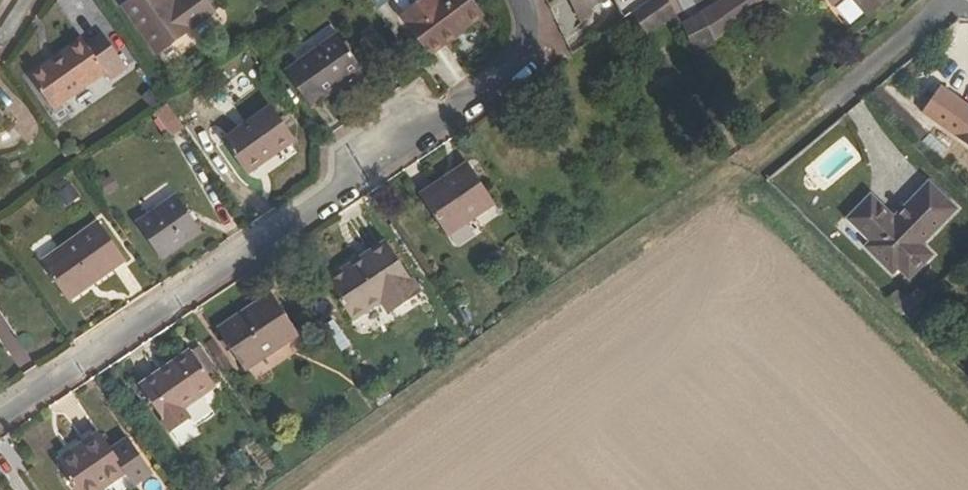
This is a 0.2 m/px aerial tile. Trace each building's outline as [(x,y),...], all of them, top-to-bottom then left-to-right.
[(168,0),(131,0),(119,9),(151,53),(209,14),(198,0),(182,0),(173,6),(168,0)] [(430,55),(484,15),(473,0),(421,0),(400,16),(430,55)] [(708,43),(753,5),(751,0),(716,0),(694,14),(708,43)] [(832,12),(846,0),(864,21),(890,0),(821,0),(832,12)] [(689,49),(708,43),(694,14),(675,21),(689,49)] [(87,43),(66,38),(17,74),(43,112),(96,76),(103,85),(122,73),(97,38),(87,43)] [(305,107),(354,73),(332,39),(281,73),(305,107)] [(941,86),(922,113),(967,146),(967,105),(941,86)] [(239,173),(284,143),(259,107),(213,137),(239,173)] [(168,142),(183,129),(166,110),(151,123),(168,142)] [(492,201),(470,172),(440,191),(435,186),(416,201),(444,234),(492,201)] [(894,216),(871,193),(846,219),(870,242),(864,247),(893,275),(898,270),(909,281),(934,255),(923,245),(958,209),(930,180),(894,216)] [(195,230),(172,199),(133,226),(154,257),(195,230)] [(108,276),(76,233),(43,257),(73,300),(108,276)] [(386,316),(414,296),(378,243),(316,284),(343,324),(375,301),(386,316)] [(906,318),(926,298),(919,290),(907,301),(897,290),(887,299),(906,318)] [(247,378),(296,345),(271,306),(221,339),(247,378)] [(215,397),(190,362),(135,397),(167,445),(187,432),(180,423),(215,397)] [(95,436),(80,448),(85,456),(61,472),(73,489),(113,489),(127,481),(95,436)]
